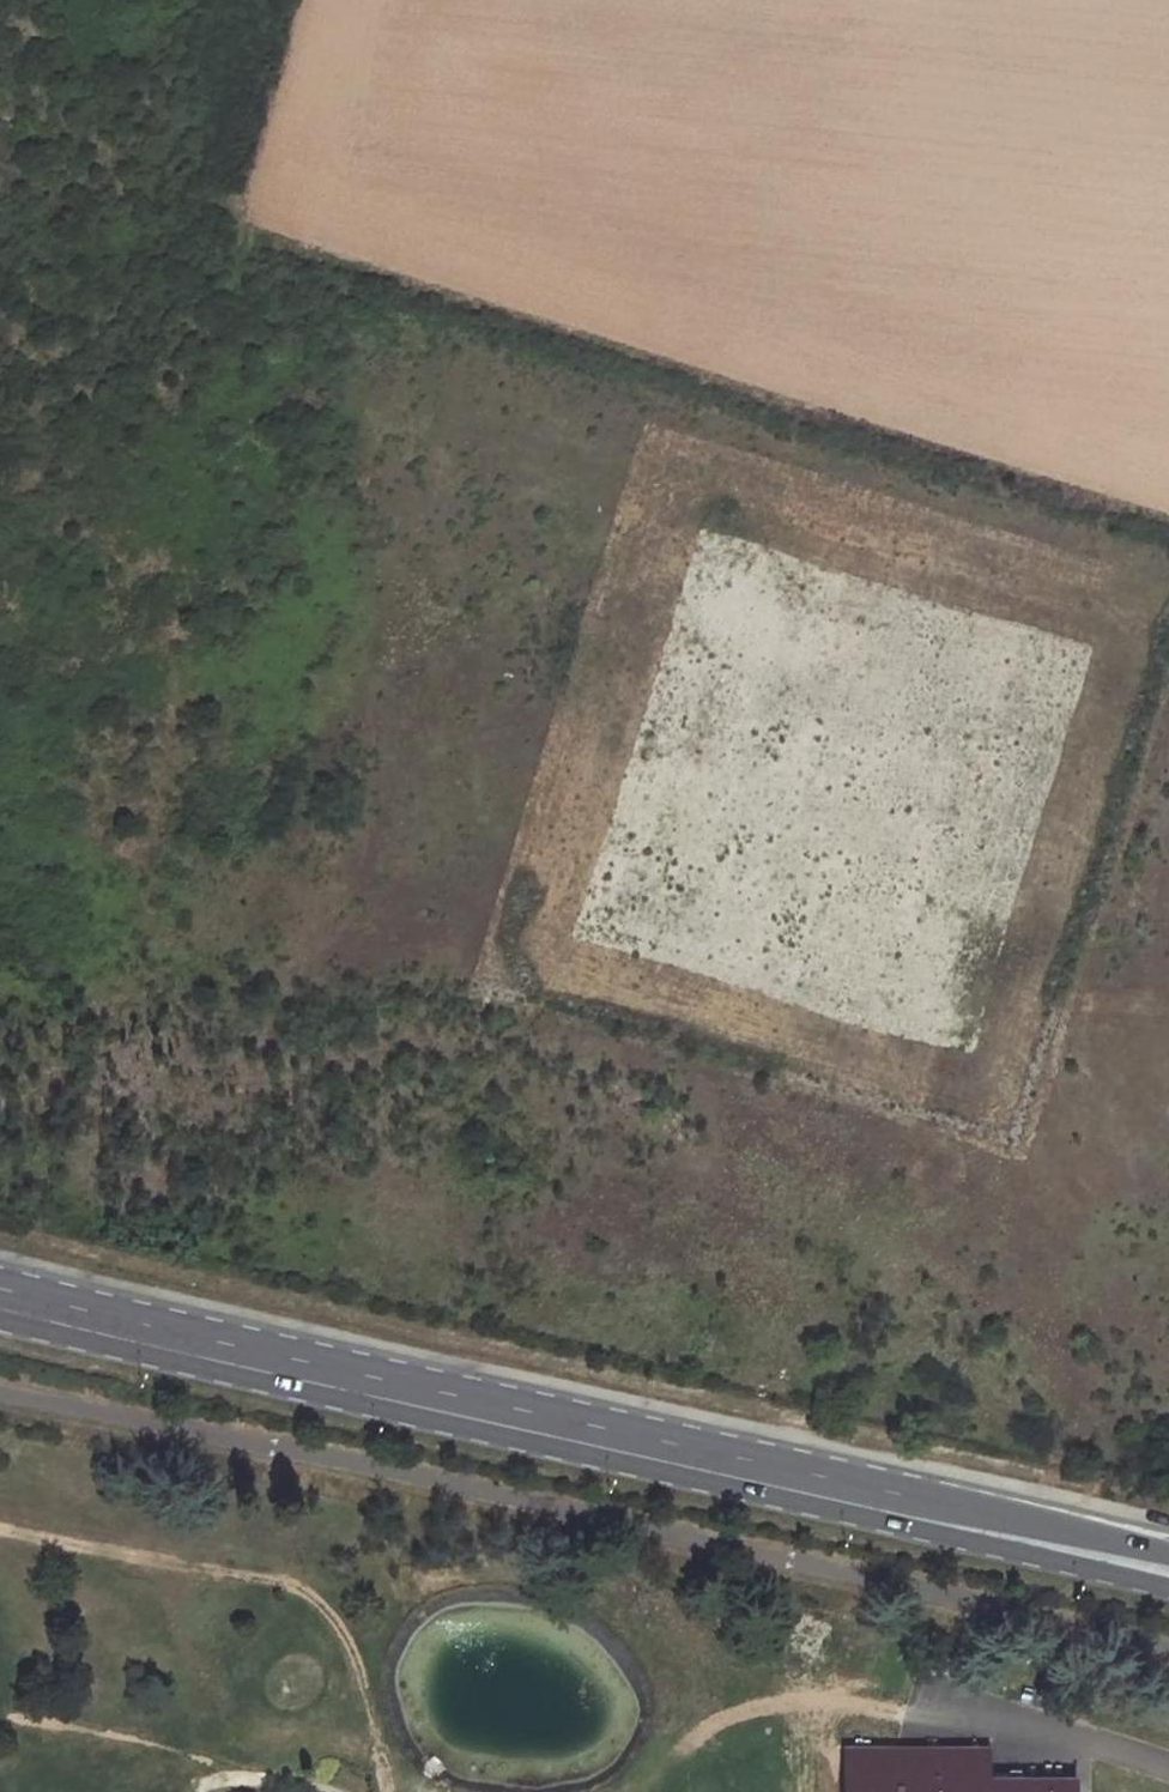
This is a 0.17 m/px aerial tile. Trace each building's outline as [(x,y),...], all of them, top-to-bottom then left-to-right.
[(835,1746),(835,1791),(1075,1791),(1075,1781),(974,1779),(973,1748),(835,1746)]
